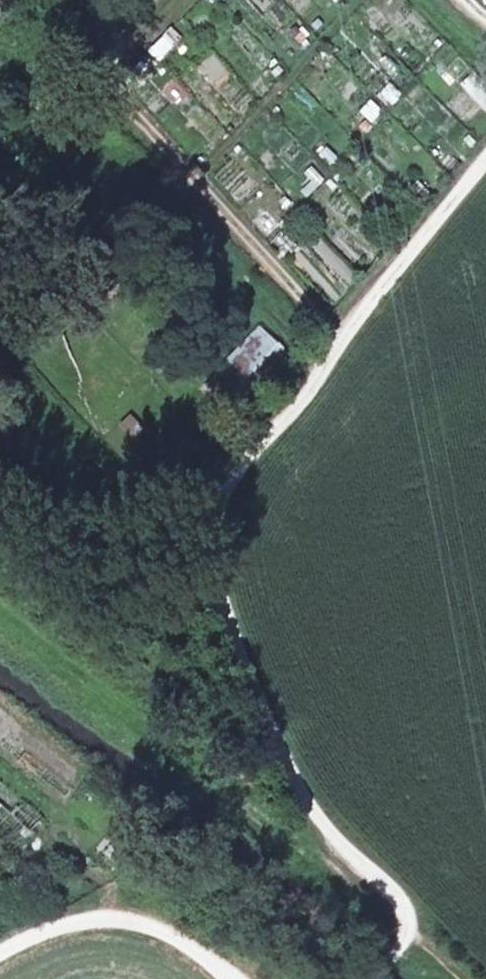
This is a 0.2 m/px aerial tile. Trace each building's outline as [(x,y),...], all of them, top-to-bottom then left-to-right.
[(173,69),(190,40),(166,25),(148,54),(173,69)] [(148,53),(131,69),(145,83),(161,67),(148,53)] [(358,110),(370,123),(383,112),(371,99),(358,110)] [(257,323),(205,383),(237,411),(290,351),(257,323)]
